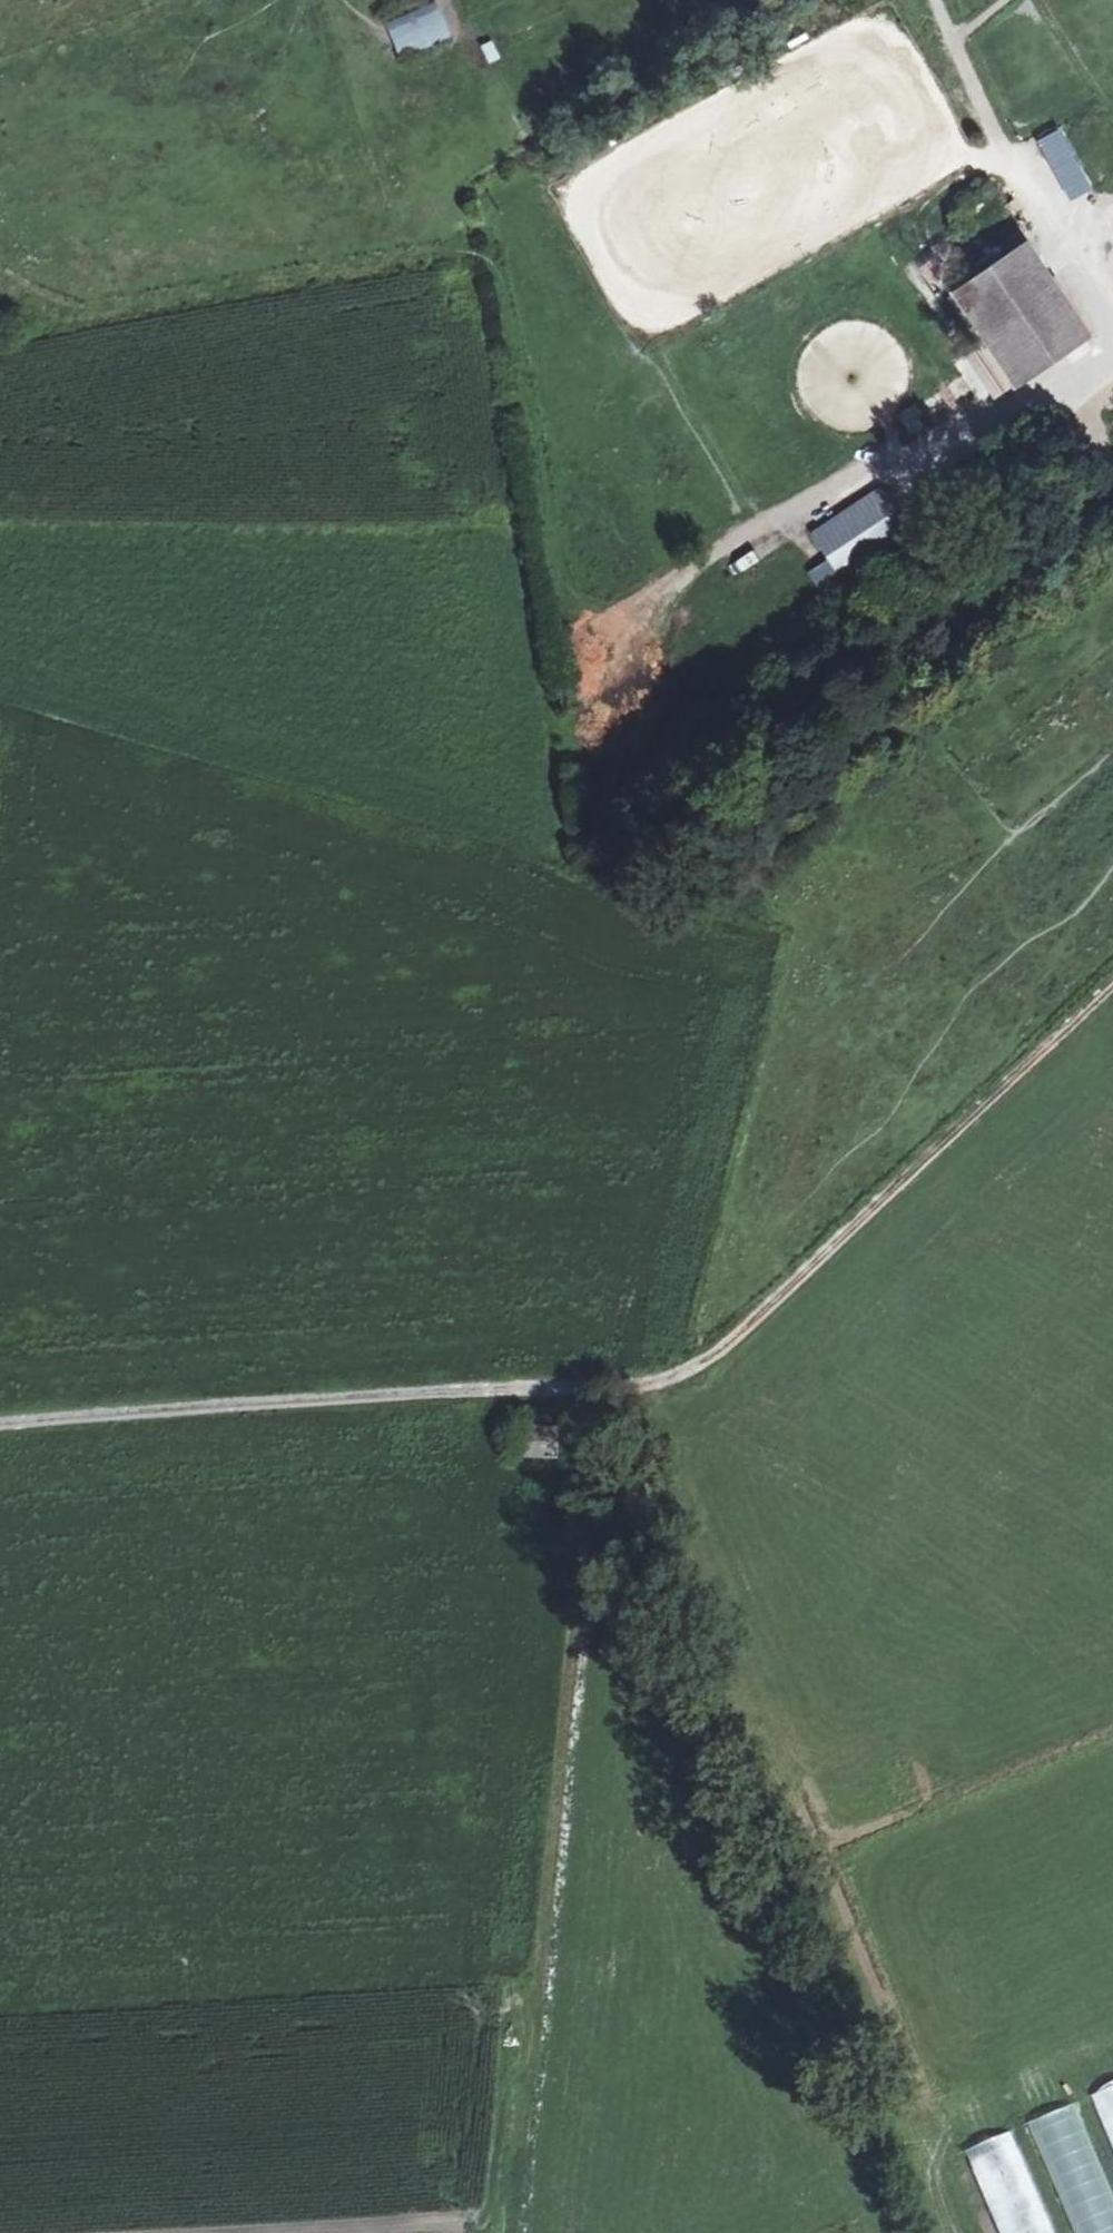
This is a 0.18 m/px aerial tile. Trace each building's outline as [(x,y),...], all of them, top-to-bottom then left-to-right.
[(396,56),(448,40),(437,4),(385,20),(396,56)] [(1034,338),(1002,360),(999,362),(1014,384),(1089,333),(1026,241),(952,292),(976,327),(978,326),(1010,304),(1034,338)] [(1010,304),(978,326),(1002,360),(1034,338),(1010,304)] [(881,485),(806,530),(824,559),(806,570),(816,585),(908,529),(881,485)] [(522,1425),(522,1458),(556,1458),(556,1426),(522,1425)]
